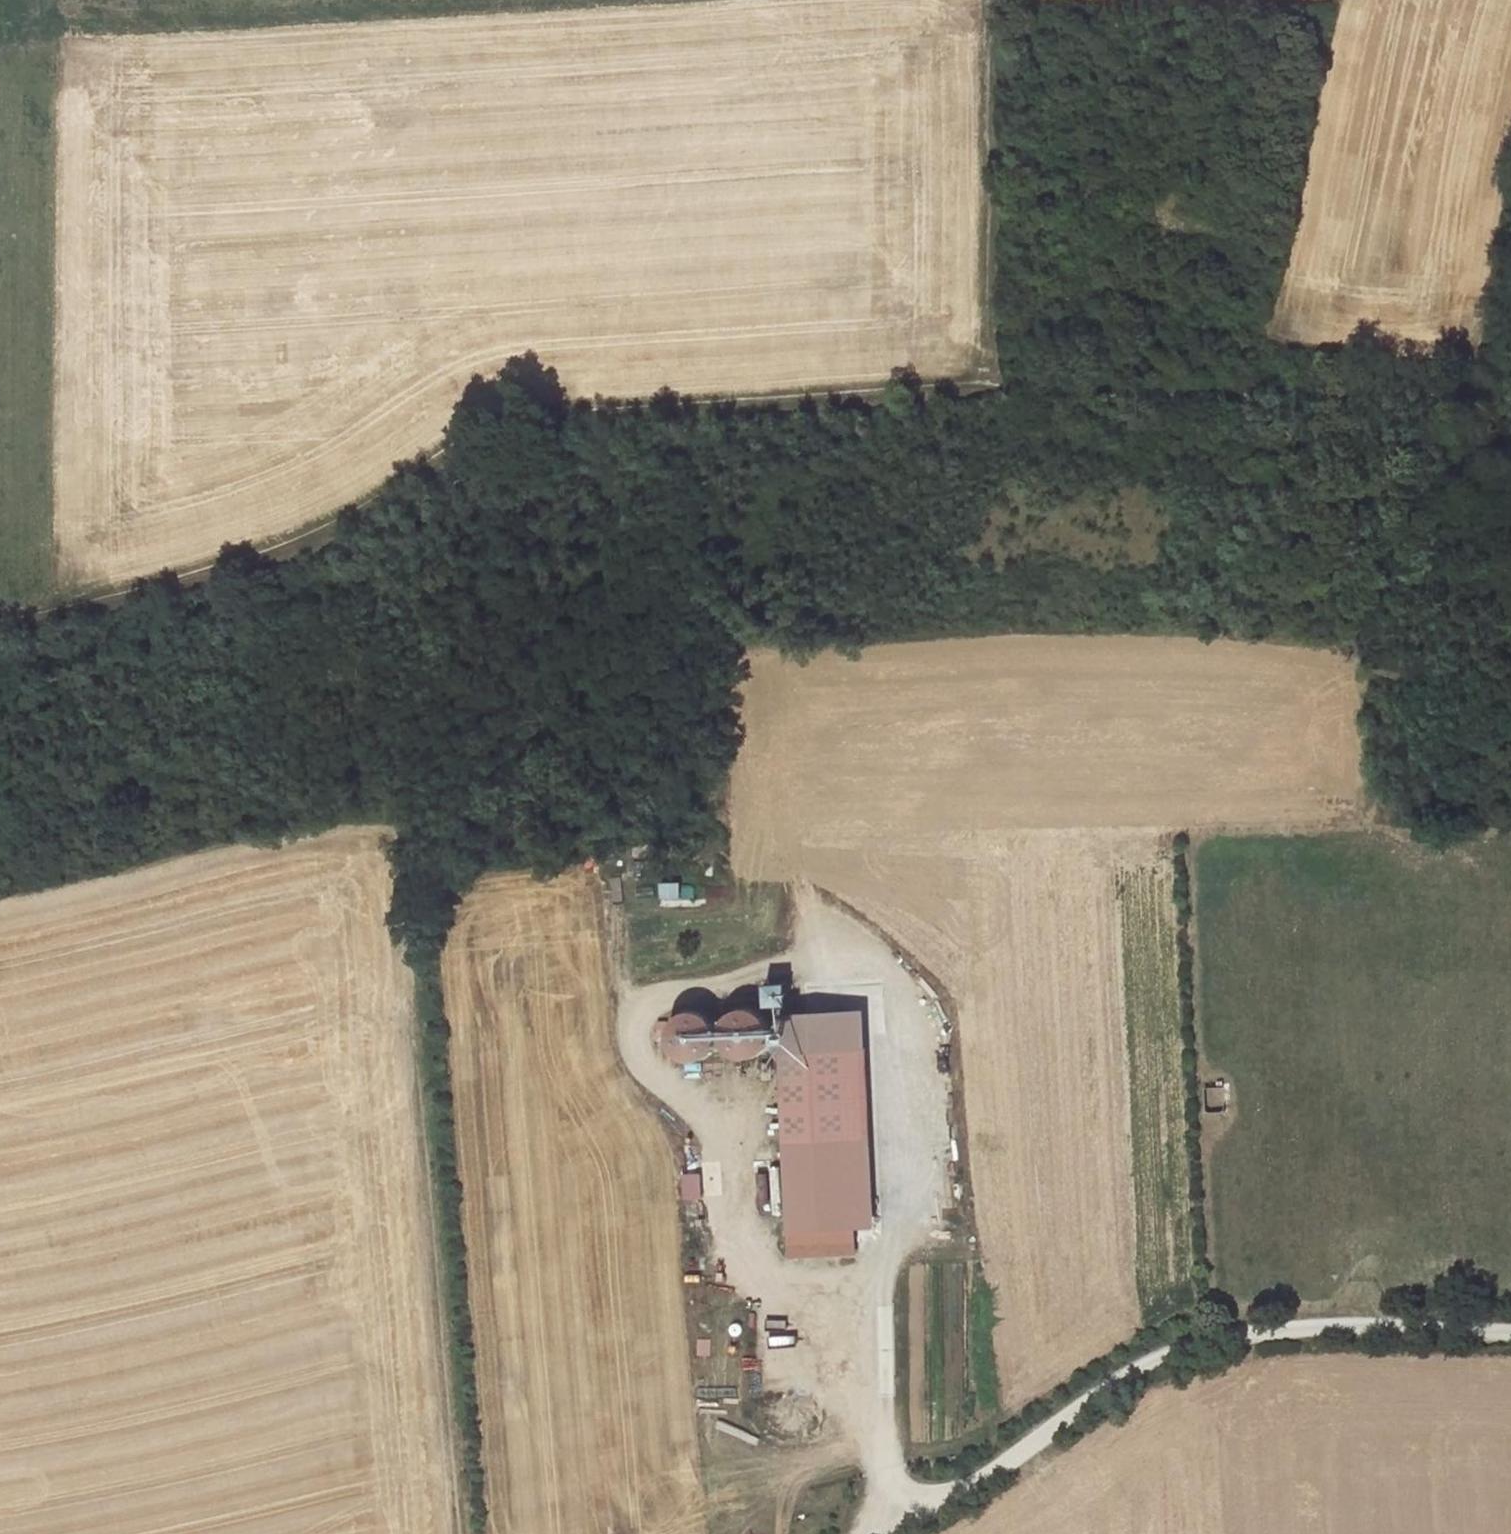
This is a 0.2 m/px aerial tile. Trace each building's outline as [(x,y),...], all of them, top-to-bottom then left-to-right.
[(778,1049),(788,1257),(855,1255),(855,1229),(871,1228),(864,1045),(778,1049)] [(1202,1116),(1236,1114),(1234,1084),(1201,1086),(1202,1116)]
